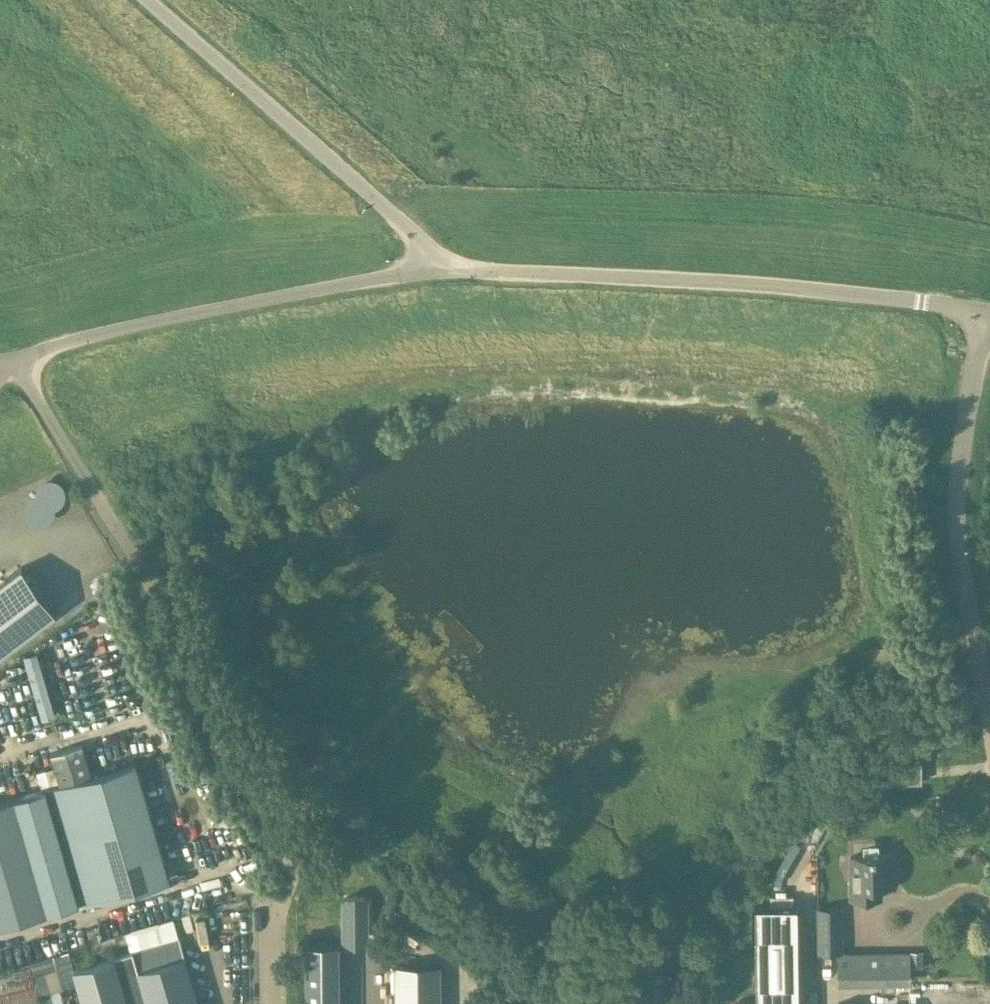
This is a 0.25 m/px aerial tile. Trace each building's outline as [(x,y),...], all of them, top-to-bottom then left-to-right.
[(0,582),(0,652),(56,610),(22,566),(0,582)] [(42,717),(57,714),(43,649),(28,652),(42,717)] [(0,800),(0,924),(78,902),(79,904),(170,878),(136,761),(90,774),(81,746),(50,756),(52,762),(59,783),(47,786),(41,788),(0,800)] [(882,757),(882,781),(922,781),(922,757),(882,757)] [(52,762),(35,767),(41,788),(47,786),(59,783),(52,762)] [(851,856),(852,896),(881,896),(881,883),(894,883),(894,851),(879,851),(879,843),(863,843),(863,856),(851,856)] [(798,905),(755,905),(756,1000),(739,1000),(739,1003),(798,1003),(798,905)] [(105,1003),(198,1003),(173,919),(124,933),(129,951),(93,961),(105,1003)] [(839,923),(818,923),(818,945),(818,952),(837,952),(839,952),(839,945),(839,923)] [(839,952),(837,952),(837,953),(838,980),(911,979),(911,978),(910,964),(910,951),(839,952)] [(85,1003),(105,1003),(93,961),(74,966),(85,1003)] [(440,964),(396,964),(397,1003),(441,1003),(440,964)] [(35,973),(44,1003),(55,1003),(46,970),(35,973)] [(64,999),(60,987),(51,990),(55,1002),(64,999)]
